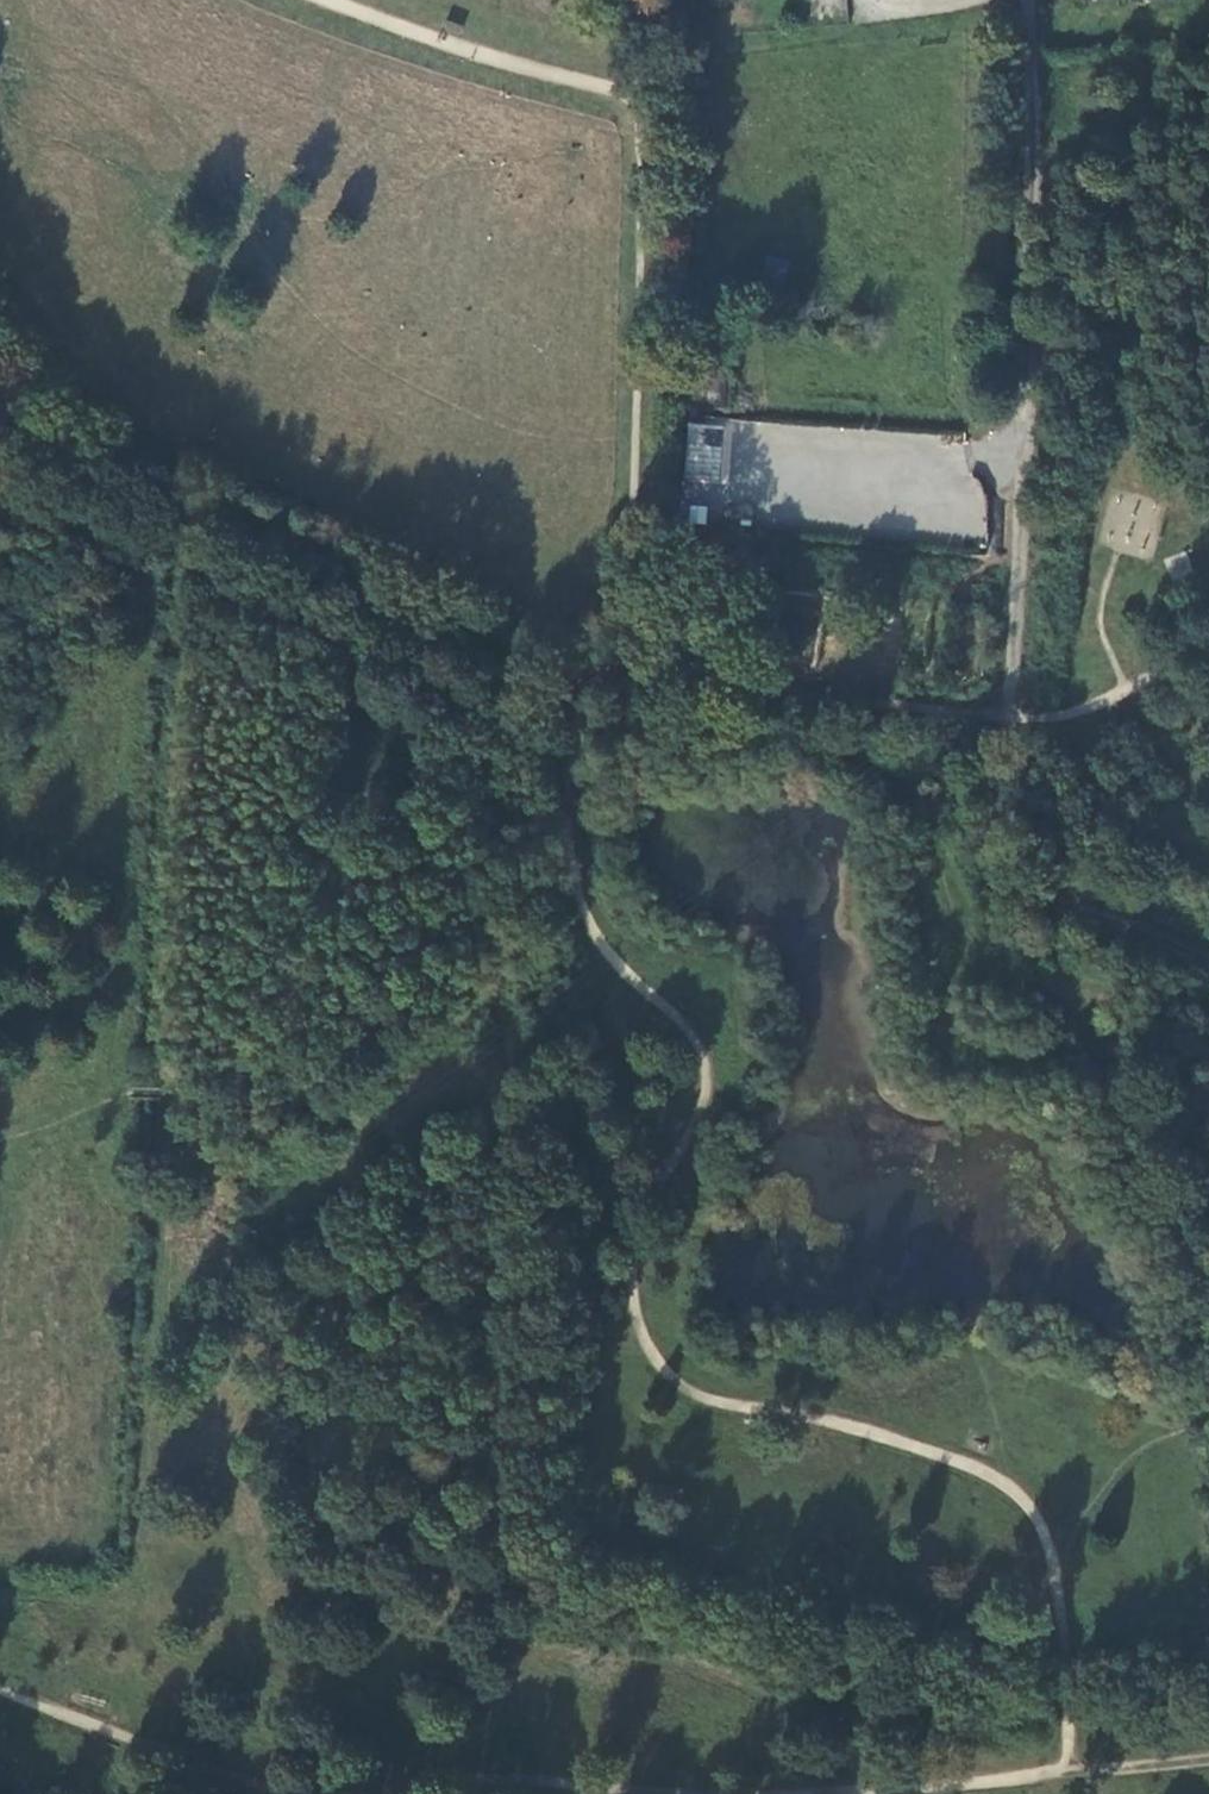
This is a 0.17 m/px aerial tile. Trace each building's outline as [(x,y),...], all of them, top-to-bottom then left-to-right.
[(726,414),(728,371),(697,369),(696,403),(684,402),(684,410),(726,414)] [(722,480),(726,426),(690,423),(686,477),(722,480)] [(708,522),(708,511),(680,508),(679,519),(708,522)]
